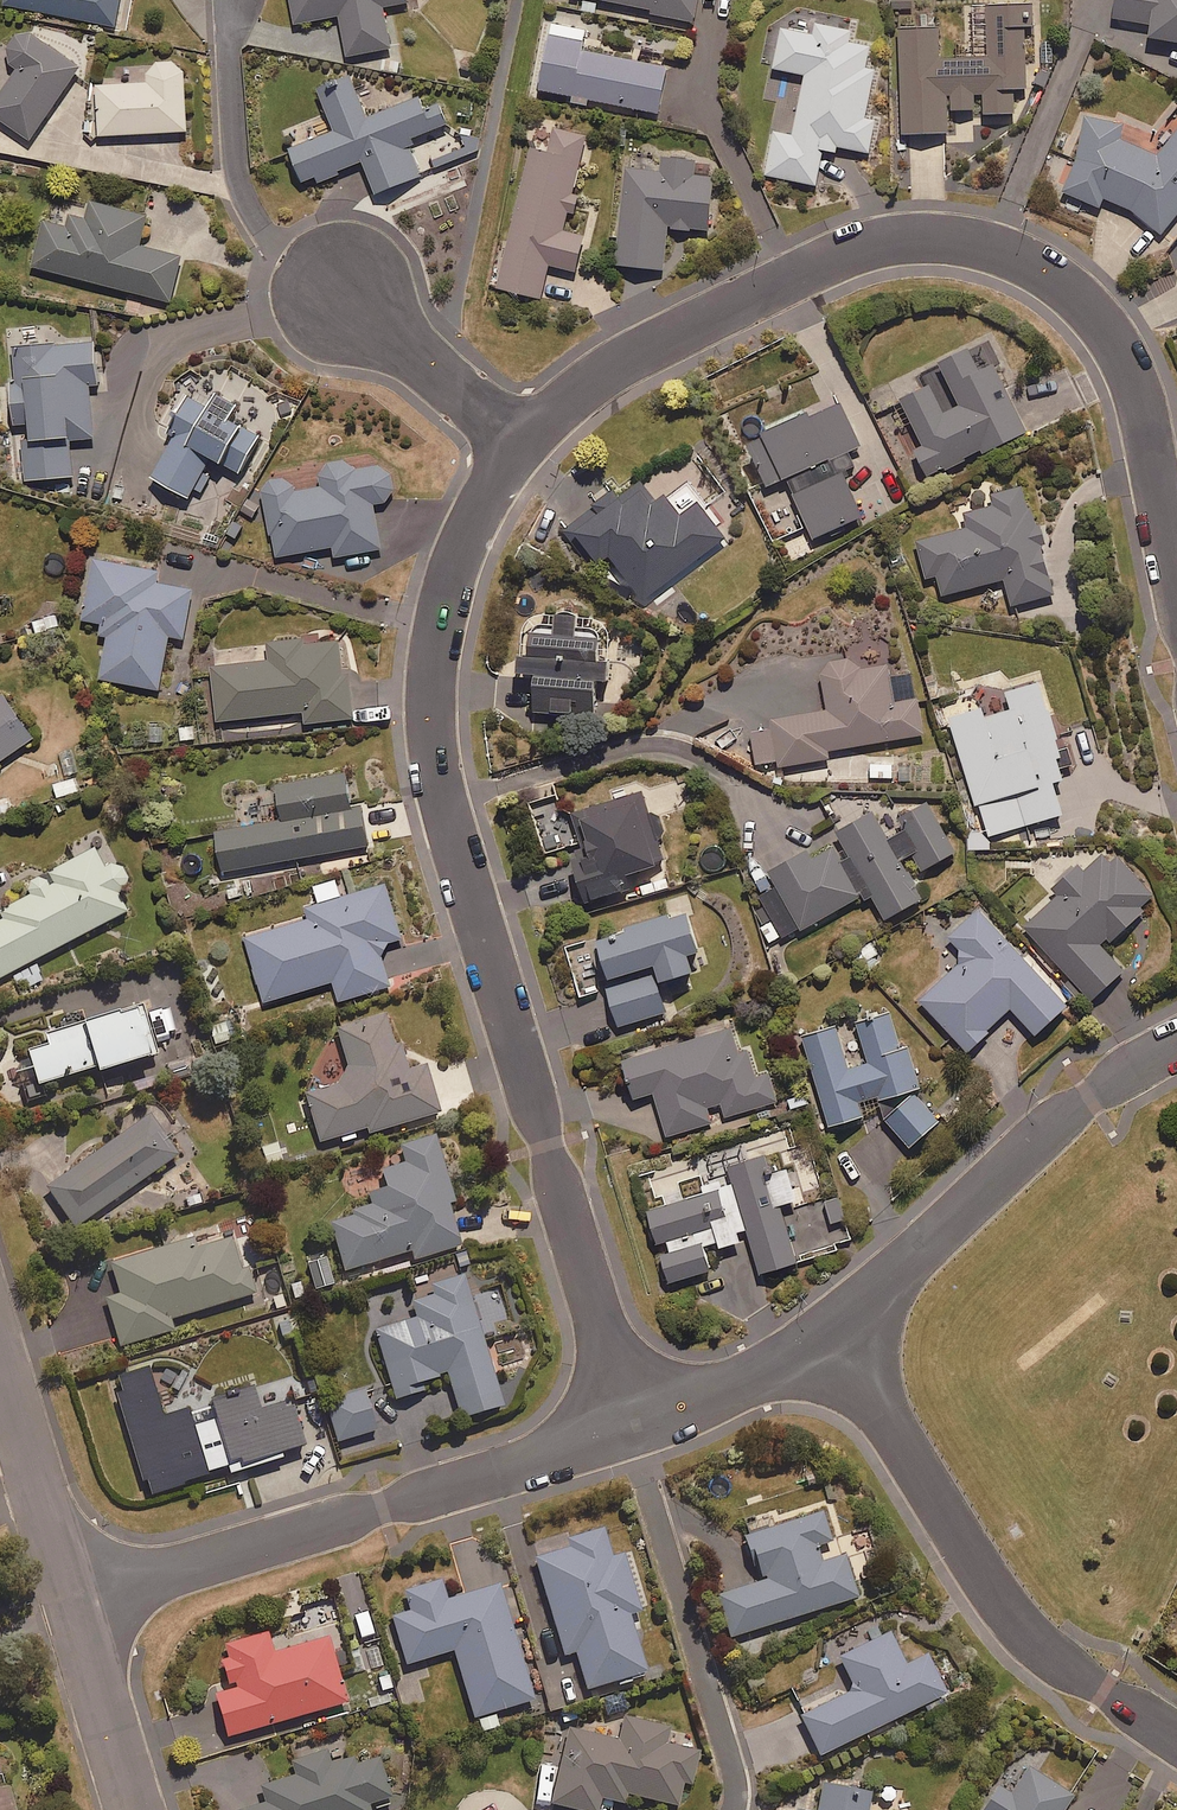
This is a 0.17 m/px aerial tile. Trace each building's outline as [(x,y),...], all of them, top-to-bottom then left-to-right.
[(2,2),(114,24),(118,0),(3,0),(2,2)] [(293,20),(338,13),(344,52),(389,45),(383,3),(403,0),(290,0),(293,20)] [(651,7),(651,11),(692,19),(696,0),(616,0),(651,7)] [(893,9),(894,19),(910,18),(910,8),(915,8),(914,0),(891,0),(891,9),(893,9)] [(1013,86),(1025,86),(1024,23),(1033,23),(1033,0),(1015,1),(985,1),(986,55),(938,55),(938,24),(898,25),(900,131),(947,130),(947,94),(951,94),(951,108),(974,107),(973,92),(982,92),(983,111),(1013,111),(1013,86)] [(1112,13),(1150,18),(1148,29),(1176,40),(1176,0),(1114,0),(1112,13)] [(580,46),(584,27),(549,21),(536,86),(657,109),(665,63),(580,46)] [(846,39),(848,28),(816,22),(814,32),(780,26),(773,65),(804,71),(792,133),(772,129),(764,173),(815,183),(823,142),(869,151),(875,118),(865,116),(874,67),(864,65),(869,43),(846,39)] [(34,35),(31,33),(29,31),(26,30),(22,30),(19,30),(16,31),(13,32),(10,34),(8,36),(6,38),(5,41),(4,44),(3,48),(3,51),(4,54),(5,57),(7,59),(9,62),(12,64),(14,65),(6,76),(0,85),(0,117),(29,136),(78,64),(34,35)] [(184,125),(182,78),(182,77),(182,73),(181,70),(180,67),(178,64),(175,62),(173,60),(170,58),(166,57),(163,57),(160,57),(156,58),(153,59),(151,61),(148,64),(146,66),(145,69),(144,73),(143,76),(144,79),(94,82),(96,130),(184,125)] [(365,113),(348,72),(314,86),(331,128),(288,145),(303,182),(360,158),(374,190),(419,172),(409,147),(417,144),(413,135),(446,121),(439,104),(424,111),(416,93),(365,113)] [(1100,202),(1101,198),(1130,208),(1159,232),(1176,210),(1176,128),(1157,153),(1119,136),(1123,122),(1085,112),(1064,193),(1100,202)] [(577,193),(573,192),(581,155),(587,131),(551,123),(545,147),(528,143),(495,283),(541,294),(548,265),(573,271),(582,232),(563,227),(567,211),(572,213),(577,193)] [(469,153),(462,133),(427,145),(434,166),(469,153)] [(692,173),(693,156),(659,153),(658,169),(624,165),(615,261),(662,266),(666,224),(706,228),(712,175),(692,173)] [(139,244),(147,213),(88,198),(83,215),(64,210),(61,222),(41,218),(30,265),(169,299),(180,254),(139,244)] [(8,378),(10,421),(18,421),(21,477),(72,474),(70,437),(92,436),(89,383),(95,383),(93,337),(9,341),(11,378),(8,378)] [(966,459),(964,455),(979,448),(980,451),(1026,428),(1025,425),(992,359),(977,367),(966,345),(938,359),(959,402),(942,411),(927,382),(899,396),(923,445),(913,450),(925,475),(943,466),(944,470),(966,459)] [(231,418),(239,405),(200,381),(168,433),(180,440),(156,478),(199,504),(218,474),(209,468),(215,458),(241,474),(264,438),(231,418)] [(848,449),(859,444),(838,396),(809,409),(806,404),(744,432),(766,482),(784,473),(812,535),(861,513),(842,468),(854,463),(848,449)] [(322,484),(291,490),(288,476),(260,482),(275,555),(331,544),(334,555),(381,546),(372,502),(381,500),(384,498),(386,495),(388,492),(390,489),(391,486),(391,482),(391,479),(390,475),(389,472),(387,469),(385,466),(383,464),(379,462),(376,461),(373,460),(353,464),(351,458),(318,465),(322,484)] [(685,547),(703,551),(726,534),(706,508),(710,506),(691,480),(668,497),(662,489),(653,496),(639,478),(616,495),(613,490),(563,528),(589,564),(607,551),(641,597),(662,581),(662,565),(685,547)] [(1003,576),(1010,603),(1053,591),(1041,545),(1046,544),(1040,520),(1034,521),(1024,483),(991,491),(994,502),(962,510),(966,525),(917,538),(926,572),(935,570),(941,593),(1003,576)] [(192,584),(155,578),(157,567),(91,556),(79,619),(97,622),(95,635),(103,636),(96,675),(158,686),(167,635),(183,637),(192,584)] [(517,667),(531,667),(533,710),(593,707),(592,677),(607,676),(606,655),(598,655),(596,630),(575,631),(573,609),(552,610),(552,627),(524,628),(525,649),(516,650),(517,667)] [(341,672),(337,635),(266,643),(268,660),(212,666),(217,718),(303,709),(304,721),(352,716),(348,671),(341,672)] [(850,656),(819,661),(826,705),(769,714),(771,726),(749,729),(754,762),(777,758),(778,765),(829,757),(827,748),(923,733),(917,696),(893,700),(887,660),(851,665),(850,656)] [(983,713),(979,698),(946,708),(974,803),(979,802),(989,833),(1061,811),(1052,779),(1062,776),(1059,764),(1075,759),(1069,739),(1058,742),(1039,677),(1004,687),(1009,705),(983,713)] [(31,734),(0,691),(0,756),(31,734)] [(197,740),(196,721),(177,722),(178,741),(197,740)] [(359,802),(349,804),(343,769),(273,781),(279,816),(213,827),(220,869),(366,844),(359,802)] [(79,790),(75,776),(50,782),(54,797),(79,790)] [(582,845),(569,848),(582,897),(624,885),(620,871),(654,861),(648,839),(664,834),(655,801),(642,804),(638,790),(572,809),(570,809),(568,808),(567,808),(565,808),(564,807),(562,806),(561,805),(560,804),(559,802),(558,801),(557,799),(556,798),(556,796),(556,794),(556,793),(530,800),(545,850),(581,839),(582,845)] [(873,895),(884,916),(920,896),(899,859),(915,850),(923,865),(954,849),(927,799),(897,815),(902,826),(886,835),(870,808),(835,827),(850,854),(839,860),(831,845),(811,857),(805,846),(767,868),(775,883),(759,892),(772,915),(759,923),(769,941),(782,933),(788,943),(873,895)] [(987,847),(987,830),(965,830),(965,847),(987,847)] [(90,846),(23,882),(29,894),(0,910),(0,914),(2,918),(0,918),(0,975),(124,909),(114,891),(117,890),(119,888),(120,886),(122,884),(123,881),(123,878),(123,876),(123,873),(122,870),(121,868),(119,866),(117,864),(115,863),(112,862),(110,861),(107,861),(104,862),(102,862),(99,864),(90,846)] [(1076,862),(1050,885),(1056,891),(1020,924),(1088,998),(1124,965),(1101,941),(1106,936),(1109,940),(1145,908),(1141,903),(1153,891),(1115,850),(1108,857),(1101,849),(1081,868),(1076,862)] [(390,984),(381,954),(387,940),(401,936),(385,881),(304,906),(307,917),(245,936),(264,1000),(332,979),(338,999),(390,984)] [(608,985),(604,986),(616,1024),(665,1010),(655,978),(690,967),(685,950),(696,947),(684,906),(630,922),(630,925),(594,936),(608,985)] [(919,999),(967,1050),(990,1029),(988,1026),(1011,1006),(1013,1008),(1034,1030),(1065,1001),(977,906),(946,935),(965,956),(919,999)] [(100,1064),(101,1067),(151,1053),(144,1031),(149,1030),(141,1004),(48,1031),(51,1040),(30,1046),(41,1082),(100,1064)] [(859,1098),(877,1094),(878,1098),(919,1087),(907,1043),(899,1045),(889,1008),(855,1018),(867,1061),(847,1066),(835,1023),(801,1033),(826,1123),(863,1113),(859,1098)] [(382,1012),(333,1027),(344,1065),(339,1081),(303,1092),(317,1140),(365,1125),(367,1132),(439,1111),(424,1062),(406,1068),(397,1041),(392,1042),(382,1012)] [(217,1049),(240,1039),(231,1018),(208,1028),(217,1049)] [(665,1132),(712,1118),(708,1106),(719,1103),(723,1115),(777,1100),(769,1072),(755,1076),(747,1047),(739,1050),(731,1024),(620,1055),(632,1096),(653,1090),(665,1132)] [(908,1143),(936,1118),(911,1091),(883,1116),(908,1143)] [(46,1184),(74,1224),(178,1151),(150,1111),(46,1184)] [(454,1200),(432,1134),(396,1146),(400,1159),(377,1166),(383,1186),(365,1192),(368,1201),(349,1207),(351,1213),(326,1221),(341,1270),(409,1248),(413,1262),(461,1246),(447,1202),(454,1200)] [(263,1168),(285,1161),(277,1136),(256,1142),(263,1168)] [(726,1163),(732,1181),(721,1185),(718,1177),(702,1182),(699,1175),(678,1182),(683,1197),(644,1209),(667,1280),(709,1267),(704,1249),(737,1238),(734,1229),(745,1226),(759,1269),(796,1258),(778,1202),(795,1197),(785,1166),(770,1171),(764,1151),(726,1163)] [(239,1269),(229,1236),(194,1246),(192,1237),(109,1262),(118,1291),(105,1295),(121,1344),(172,1329),(169,1318),(254,1292),(246,1266),(239,1269)] [(459,1416),(501,1403),(461,1271),(424,1282),(428,1294),(410,1300),(416,1319),(374,1332),(394,1397),(420,1390),(418,1381),(446,1372),(459,1416)] [(226,1466),(228,1472),(282,1454),(281,1450),(302,1442),(291,1408),(287,1396),(257,1406),(250,1386),(207,1400),(213,1417),(190,1424),(185,1407),(160,1415),(144,1366),(108,1378),(146,1493),(207,1473),(226,1466)] [(336,1441),(374,1429),(362,1388),(323,1400),(336,1441)] [(814,1545),(830,1540),(821,1511),(742,1536),(756,1582),(717,1594),(730,1636),(856,1595),(842,1552),(819,1560),(814,1545)] [(610,1556),(601,1526),(563,1538),(564,1544),(533,1553),(564,1655),(575,1651),(587,1688),(645,1671),(628,1613),(639,1610),(622,1553),(610,1556)] [(497,1583),(445,1599),(439,1579),(403,1590),(409,1610),(390,1616),(405,1663),(452,1648),(478,1731),(498,1725),(493,1710),(533,1698),(497,1583)] [(325,1634),(271,1650),(265,1631),(220,1644),(224,1658),(220,1659),(227,1686),(211,1691),(224,1736),(344,1700),(325,1634)] [(926,1653),(904,1664),(889,1632),(838,1656),(854,1688),(798,1715),(817,1754),(945,1692),(926,1653)] [(541,1757),(533,1792),(549,1796),(548,1803),(583,1809),(595,1809),(598,1796),(626,1802),(627,1794),(676,1804),(681,1782),(690,1784),(697,1749),(665,1742),(668,1726),(622,1716),(617,1738),(563,1726),(555,1760),(541,1757)] [(388,1796),(377,1757),(351,1764),(349,1758),(330,1763),(325,1746),(287,1757),(292,1775),(259,1785),(264,1801),(235,1809),(364,1809),(363,1804),(388,1796)] [(1072,1794),(1025,1765),(1008,1792),(996,1785),(980,1809),(1062,1809),(1072,1794)] [(20,1770),(0,1777),(0,1809),(34,1809),(20,1770)] [(868,1792),(820,1783),(815,1809),(865,1809),(868,1792)]
